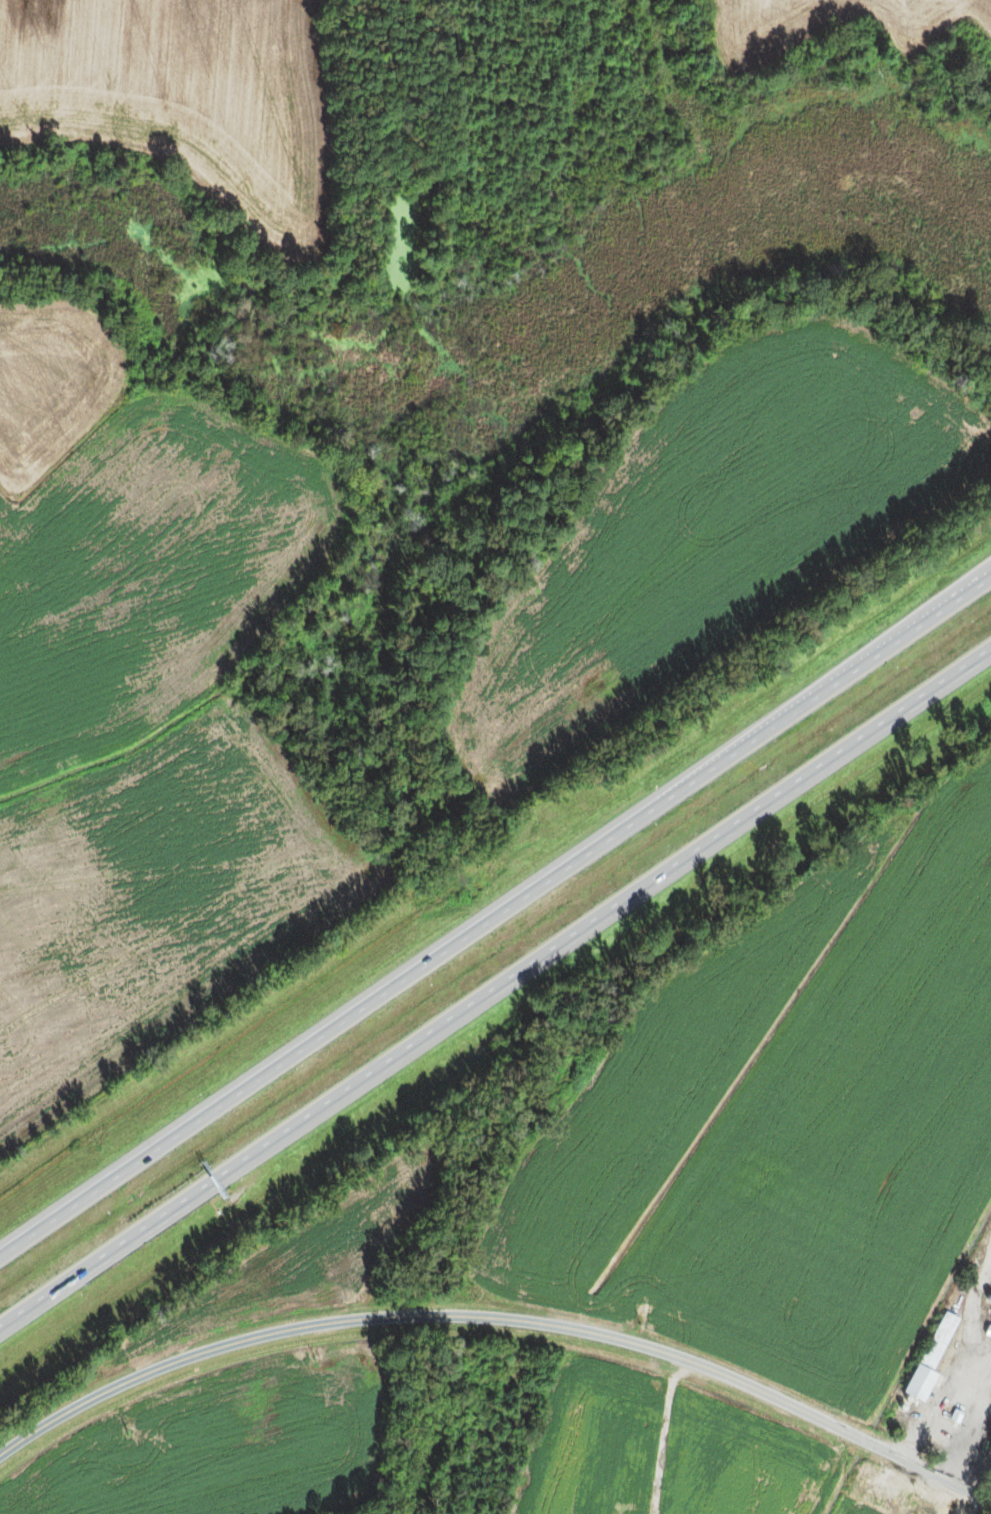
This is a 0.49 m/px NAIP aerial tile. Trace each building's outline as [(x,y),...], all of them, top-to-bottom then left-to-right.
[(904,1395),(923,1404),(937,1375),(932,1373),(957,1318),(942,1311),(904,1395)] [(630,1506),(613,1501),(609,1513),(628,1513),(630,1506)]
